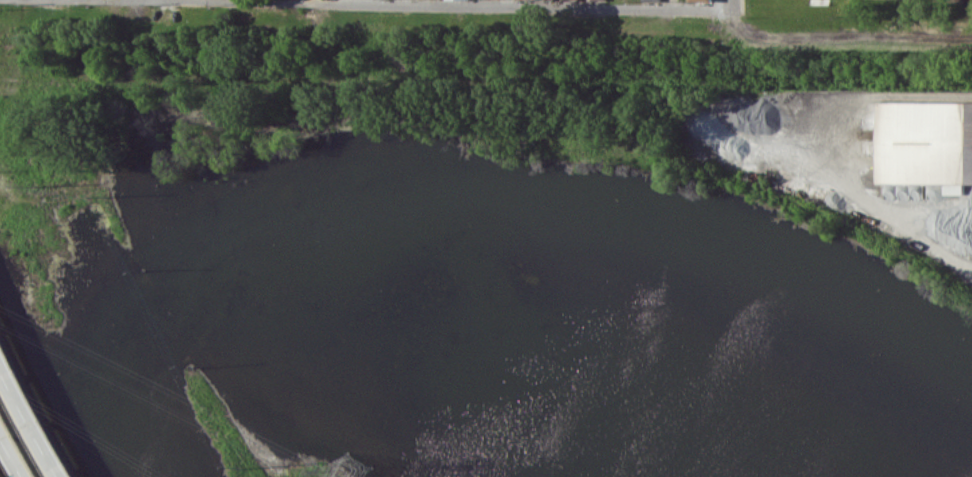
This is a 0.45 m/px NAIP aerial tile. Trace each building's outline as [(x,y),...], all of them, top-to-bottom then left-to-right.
[(970,203),(968,274),(971,274),(971,102),(865,102),(862,199),(970,203)]
